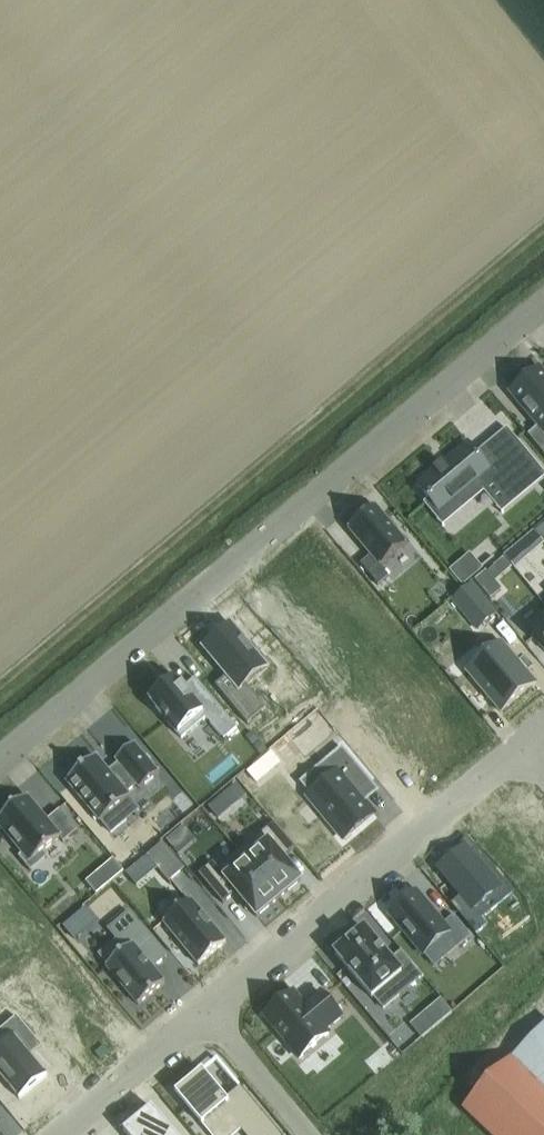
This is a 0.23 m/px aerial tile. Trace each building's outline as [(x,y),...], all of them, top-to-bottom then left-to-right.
[(509,392),(538,427),(528,435),(539,449),(543,445),(543,440),(540,436),(543,432),(543,373),(539,367),(509,392)] [(430,476),(419,486),(423,491),(428,498),(441,513),(441,512),(445,517),(493,478),(506,494),(507,494),(512,499),(543,473),(506,428),(488,443),(490,446),(477,456),(467,445),(456,454),(450,459),(452,460),(445,466),(441,462),(432,469),(434,472),(429,476),(430,476)] [(374,505),(347,528),(370,555),(359,564),(376,585),(388,575),(380,565),(407,543),(374,505)] [(470,553),(451,570),(464,585),(483,568),(470,553)] [(486,571),(475,581),(490,599),(501,590),(486,571)] [(472,586),(454,601),(476,627),(494,612),(472,586)] [(528,627),(543,646),(543,613),(528,627)] [(231,625),(204,648),(227,675),(215,685),(248,724),(266,708),(245,683),(265,666),(231,625)] [(501,642),(467,671),(501,712),(535,683),(521,667),(520,668),(513,659),(514,658),(501,642)] [(174,678),(149,699),(162,715),(161,716),(166,722),(167,721),(181,738),(206,718),(223,739),(236,728),(194,678),(183,687),(182,686),(181,686),(174,678)] [(95,756),(66,781),(100,821),(101,820),(110,832),(126,819),(116,807),(129,797),(125,792),(136,783),(139,788),(158,773),(133,743),(115,758),(119,763),(109,771),(95,756)] [(324,782),(307,796),(342,839),(373,813),(356,792),(370,781),(341,747),(314,770),(324,782)] [(0,818),(0,826),(6,834),(22,853),(18,856),(30,871),(31,870),(30,868),(44,856),(46,858),(47,857),(43,851),(59,838),(63,842),(77,830),(59,809),(46,820),(38,809),(26,796),(0,818)] [(274,822),(239,851),(278,898),(300,879),(283,858),(295,848),(274,822)] [(454,852),(436,867),(459,895),(449,903),(480,940),(490,932),(485,925),(518,898),(484,858),(482,860),(471,847),(458,857),(454,852)] [(212,862),(198,874),(222,903),(236,892),(256,917),(278,898),(239,851),(218,869),(212,862)] [(416,891),(389,914),(423,954),(424,953),(449,932),(459,944),(459,945),(471,936),(453,915),(443,923),(428,905),(416,891)] [(190,898),(163,922),(198,965),(226,943),(190,898)] [(106,965),(105,966),(138,1004),(164,982),(152,968),(137,950),(151,939),(128,912),(108,929),(116,938),(125,949),(106,965)] [(364,928),(335,953),(371,997),(373,996),(383,1007),(398,994),(389,983),(400,973),(410,985),(421,976),(422,975),(402,951),(401,952),(391,960),(364,928)] [(293,991),(263,1016),(299,1058),(328,1033),(325,1029),(341,1016),(320,992),(305,1005),(293,991)] [(441,999),(431,1008),(441,1020),(452,1011),(441,999)] [(0,1044),(0,1074),(19,1098),(45,1076),(23,1049),(35,1039),(16,1016),(0,1030),(0,1031),(7,1039),(0,1044)] [(525,1044),(463,1109),(490,1134),(543,1134),(543,1023),(525,1044)] [(175,1092),(209,1133),(229,1116),(244,1134),(281,1134),(240,1086),(225,1098),(202,1070),(175,1092)] [(151,1105),(122,1129),(127,1134),(176,1134),(151,1105)]
